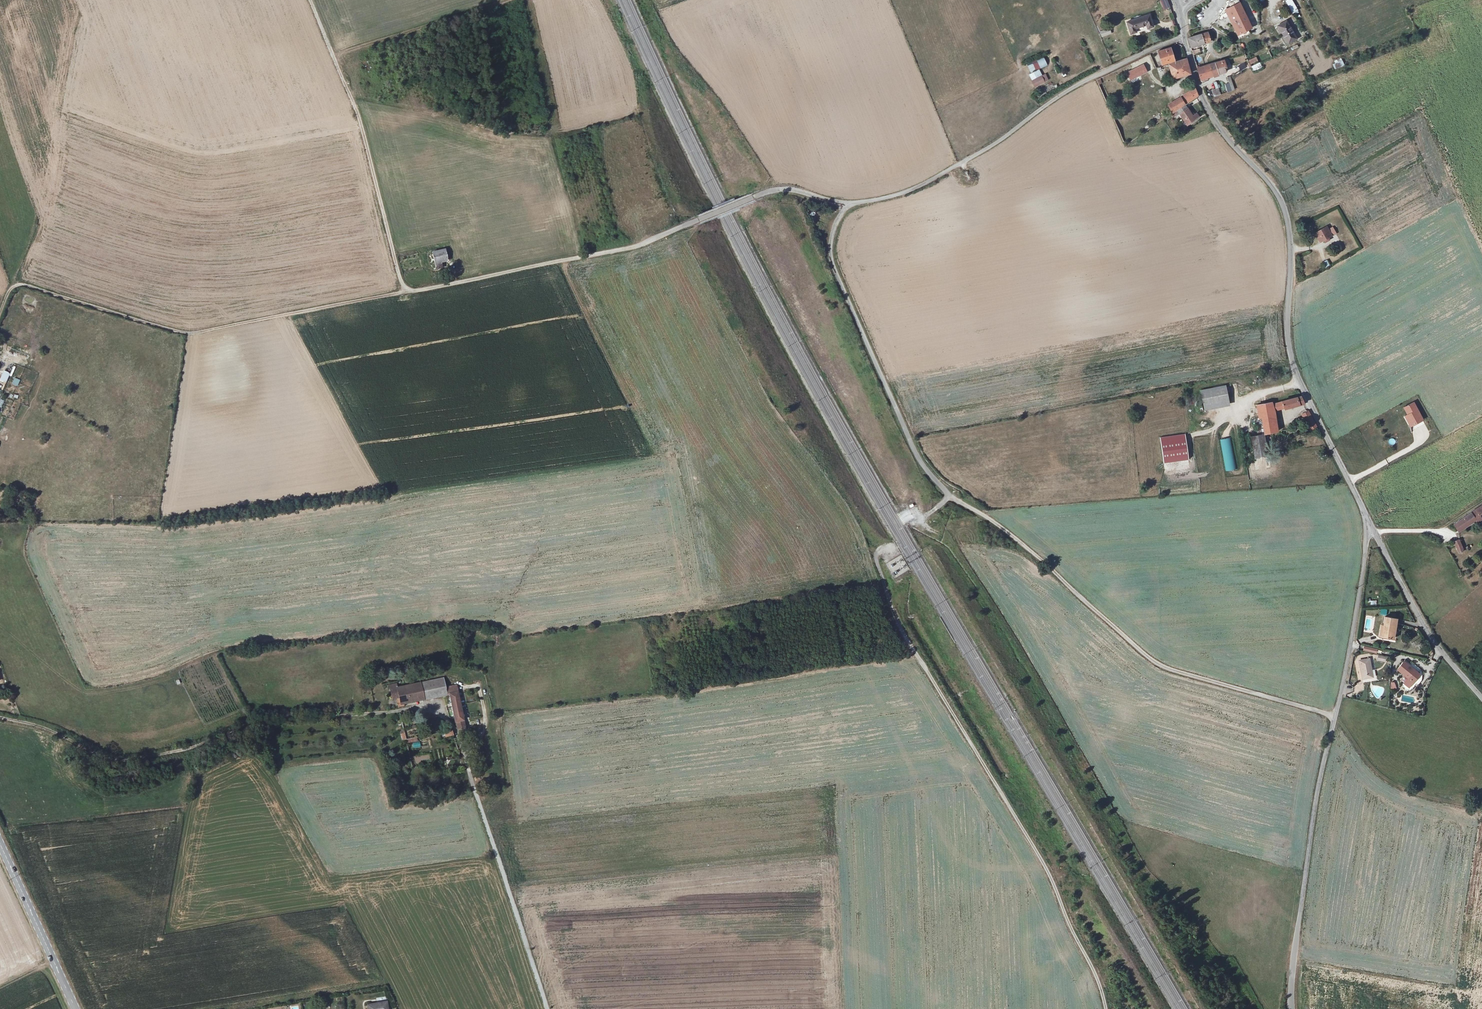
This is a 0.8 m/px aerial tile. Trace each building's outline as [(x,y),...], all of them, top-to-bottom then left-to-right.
[(1171,0),(1164,0),(1162,1),(1165,9),(1173,6),(1171,0)] [(1291,12),(1297,9),(1293,0),(1286,0),(1285,0),(1291,12)] [(1301,6),(1297,0),(1293,0),(1297,8),(1301,6)] [(1240,4),(1227,10),(1238,35),(1251,29),(1240,4)] [(1129,21),(1133,33),(1138,32),(1137,28),(1149,24),(1150,28),(1155,26),(1151,14),(1129,21)] [(1289,43),(1298,38),(1286,20),(1278,25),(1289,43)] [(1102,30),(1104,36),(1113,31),(1111,26),(1102,30)] [(1208,33),(1189,39),(1192,48),(1211,42),(1208,33)] [(1158,52),(1162,64),(1174,61),(1170,48),(1158,52)] [(1254,72),(1262,67),(1256,56),(1247,61),(1254,72)] [(1337,69),(1345,65),(1340,57),(1332,62),(1337,69)] [(1027,66),(1030,72),(1041,68),(1037,59),(1031,62),(1032,64),(1027,66)] [(1190,60),(1169,65),(1173,79),(1193,75),(1190,60)] [(1224,60),(1210,65),(1214,75),(1216,75),(1226,71),(1224,66),(1226,66),(1224,60)] [(1143,64),(1127,72),(1131,80),(1147,72),(1143,64)] [(1208,77),(1214,75),(1210,65),(1204,67),(1208,77)] [(1169,81),(1164,67),(1155,70),(1160,83),(1169,81)] [(1209,80),(1208,77),(1204,67),(1199,69),(1202,79),(1203,82),(1209,80)] [(1035,88),(1049,80),(1045,73),(1042,75),(1039,69),(1028,75),(1035,88)] [(1226,92),(1234,90),(1231,76),(1227,77),(1228,83),(1224,84),(1226,92)] [(1220,87),(1213,90),(1215,96),(1223,93),(1220,87)] [(1193,88),(1179,96),(1184,104),(1188,102),(1199,97),(1198,96),(1193,88)] [(1172,110),(1175,109),(1177,108),(1184,104),(1179,96),(1168,103),(1172,110)] [(1177,108),(1175,109),(1185,124),(1197,116),(1195,113),(1191,116),(1184,104),(1177,108)] [(1329,239),(1326,233),(1314,239),(1316,244),(1329,239)] [(433,252),(437,269),(442,267),(441,262),(447,260),(445,249),(433,252)] [(17,386),(20,380),(14,377),(12,384),(17,386)] [(1226,385),(1200,390),(1204,410),(1230,406),(1226,385)] [(1299,403),(1297,395),(1267,402),(1267,400),(1252,403),(1256,420),(1258,419),(1261,432),(1274,429),(1269,410),(1299,403)] [(1406,408),(1409,415),(1414,426),(1424,421),(1416,403),(1406,408)] [(1312,427),(1307,415),(1301,418),(1302,421),(1306,430),(1312,427)] [(1185,434),(1160,437),(1164,464),(1189,460),(1185,434)] [(1264,454),(1261,434),(1248,435),(1251,456),(1264,454)] [(1231,436),(1220,439),(1225,471),(1237,468),(1231,436)] [(1469,512),(1454,523),(1457,528),(1458,529),(1475,521),(1476,522),(1481,518),(1481,504),(1469,512)] [(904,525),(915,518),(908,507),(897,514),(904,525)] [(1457,538),(1453,540),(1458,548),(1462,545),(1457,537),(1457,538)] [(1388,636),(1392,637),(1395,620),(1386,619),(1384,632),(1389,633),(1388,636)] [(1363,650),(1376,654),(1378,649),(1364,646),(1363,650)] [(1371,676),(1369,668),(1371,668),(1368,657),(1358,659),(1359,662),(1358,663),(1361,678),(1371,676)] [(1409,679),(1416,671),(1404,660),(1396,669),(1409,679)] [(1419,673),(1416,671),(1409,679),(1412,682),(1419,673)] [(401,704),(404,704),(424,700),(450,694),(455,722),(458,730),(465,728),(464,720),(460,705),(461,705),(461,702),(460,702),(458,692),(452,694),(450,687),(445,688),(443,678),(420,683),(397,688),(396,684),(389,686),(392,695),(398,694),(401,704)] [(1412,682),(1409,679),(1404,684),(1408,687),(1412,682)] [(398,694),(392,695),(393,700),(397,699),(398,708),(404,707),(404,704),(401,704),(398,694)]
